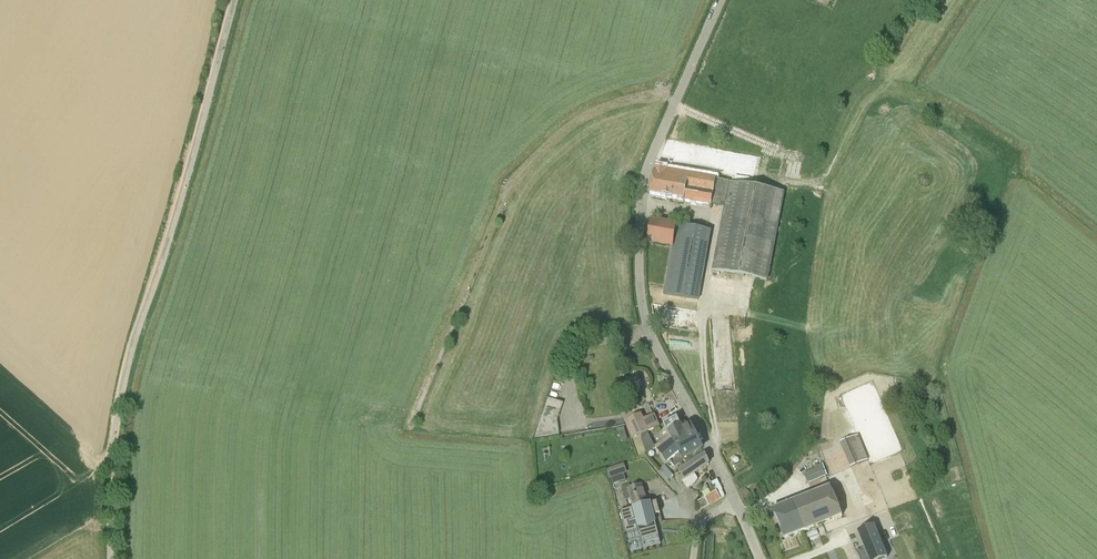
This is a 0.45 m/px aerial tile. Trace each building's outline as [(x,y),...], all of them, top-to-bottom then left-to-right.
[(685,201),(692,176),(656,168),(651,194),(685,201)] [(712,205),(716,181),(692,176),(685,201),(711,206),(712,205)] [(725,208),(729,183),(716,181),(712,205),(725,208)] [(768,279),(785,194),(729,183),(725,208),(713,270),(768,279)] [(673,246),(677,224),(651,220),(647,241),(673,246)] [(698,302),(711,230),(677,224),(673,246),(664,296),(698,302)] [(548,398),(535,437),(559,434),(557,420),(563,404),(548,398)] [(634,417),(626,421),(634,438),(642,434),(648,432),(660,426),(654,415),(637,423),(634,417)] [(691,426),(690,426),(688,427),(686,422),(681,425),(677,418),(675,419),(672,418),(667,421),(666,424),(664,425),(670,436),(677,448),(697,438),(691,426)] [(625,430),(619,431),(622,441),(628,439),(625,430)] [(655,446),(648,432),(642,434),(642,440),(647,454),(656,448),(655,446)] [(850,468),(868,460),(858,435),(839,443),(850,468)] [(670,436),(655,446),(656,448),(659,452),(658,452),(667,464),(670,461),(675,467),(681,462),(676,456),(680,453),(677,448),(670,436)] [(691,454),(702,449),(697,438),(677,448),(680,453),(676,456),(681,462),(691,454)] [(688,489),(691,487),(695,484),(698,480),(695,474),(709,464),(705,455),(692,462),(679,472),(685,480),(682,482),(688,489)] [(608,469),(610,478),(627,473),(624,464),(608,469)] [(665,466),(659,471),(667,480),(673,475),(665,466)] [(820,478),(816,469),(804,474),(808,483),(820,478)] [(723,490),(717,480),(712,483),(717,493),(720,499),(725,496),(722,490),(723,490)] [(628,489),(631,488),(630,484),(621,487),(625,500),(631,498),(628,489)] [(641,484),(631,488),(628,489),(631,498),(633,506),(647,501),(641,484)] [(845,515),(833,486),(772,510),(784,539),(845,515)] [(720,499),(717,493),(698,502),(698,510),(720,499)] [(637,520),(642,540),(659,536),(656,525),(654,515),(660,514),(657,502),(634,508),(620,512),(623,523),(637,520)] [(874,525),(858,532),(865,549),(861,550),(861,549),(856,551),(859,558),(885,558),(888,558),(874,525)]
